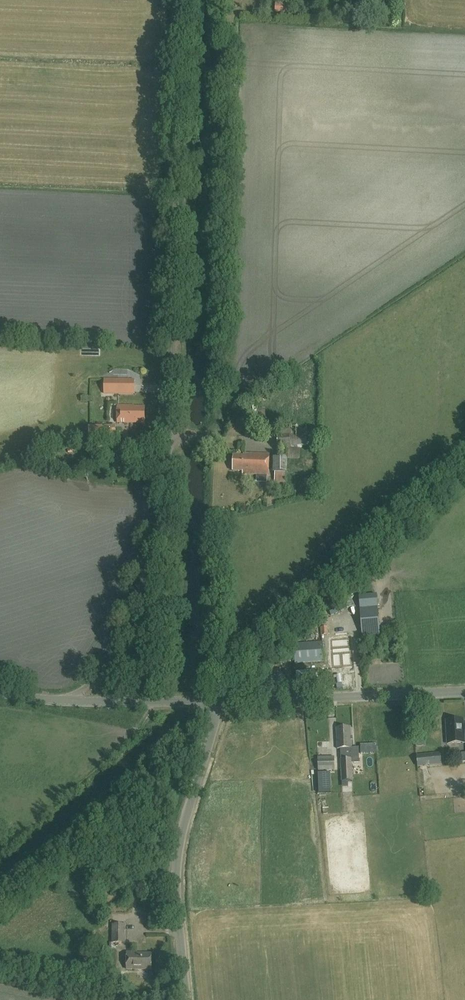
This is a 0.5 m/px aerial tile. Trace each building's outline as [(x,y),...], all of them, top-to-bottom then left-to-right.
[(276,11),(292,11),(292,2),(276,2),(276,11)] [(134,394),(134,379),(104,379),(104,393),(134,394)] [(144,406),(134,406),(134,405),(118,405),(118,422),(144,422),(144,406)] [(255,436),(256,421),(246,421),(245,436),(255,436)] [(290,445),(306,445),(305,435),(290,435),(290,434),(277,434),(277,444),(290,444),(290,445)] [(242,474),(256,474),(256,482),(267,483),(267,475),(268,475),(269,454),(250,453),(250,456),(234,455),(233,471),(243,471),(242,474)] [(273,472),(275,472),(285,472),(287,472),(287,458),(274,458),(273,472)] [(284,483),(285,472),(275,472),(274,482),(284,483)] [(341,611),(353,606),(348,595),(336,600),(341,611)] [(358,596),(359,607),(377,606),(376,595),(358,596)] [(361,635),(379,633),(377,606),(359,607),(361,635)] [(350,636),(330,638),(332,666),(352,664),(350,636)] [(323,641),(307,642),(294,642),(294,653),(294,663),(324,661),(323,641)] [(446,743),(464,742),(463,719),(445,719),(446,743)] [(351,762),(359,762),(358,747),(351,747),(350,727),(336,727),(337,748),(340,748),(341,758),(340,758),(341,781),(352,780),(351,762)] [(441,764),(440,753),(416,755),(417,766),(441,764)] [(317,770),(334,769),(333,756),(317,757),(317,770)] [(125,931),(126,930),(126,924),(112,924),(112,943),(126,943),(126,935),(125,935),(125,931)] [(127,969),(150,968),(150,953),(137,953),(137,951),(127,951),(127,969)]
